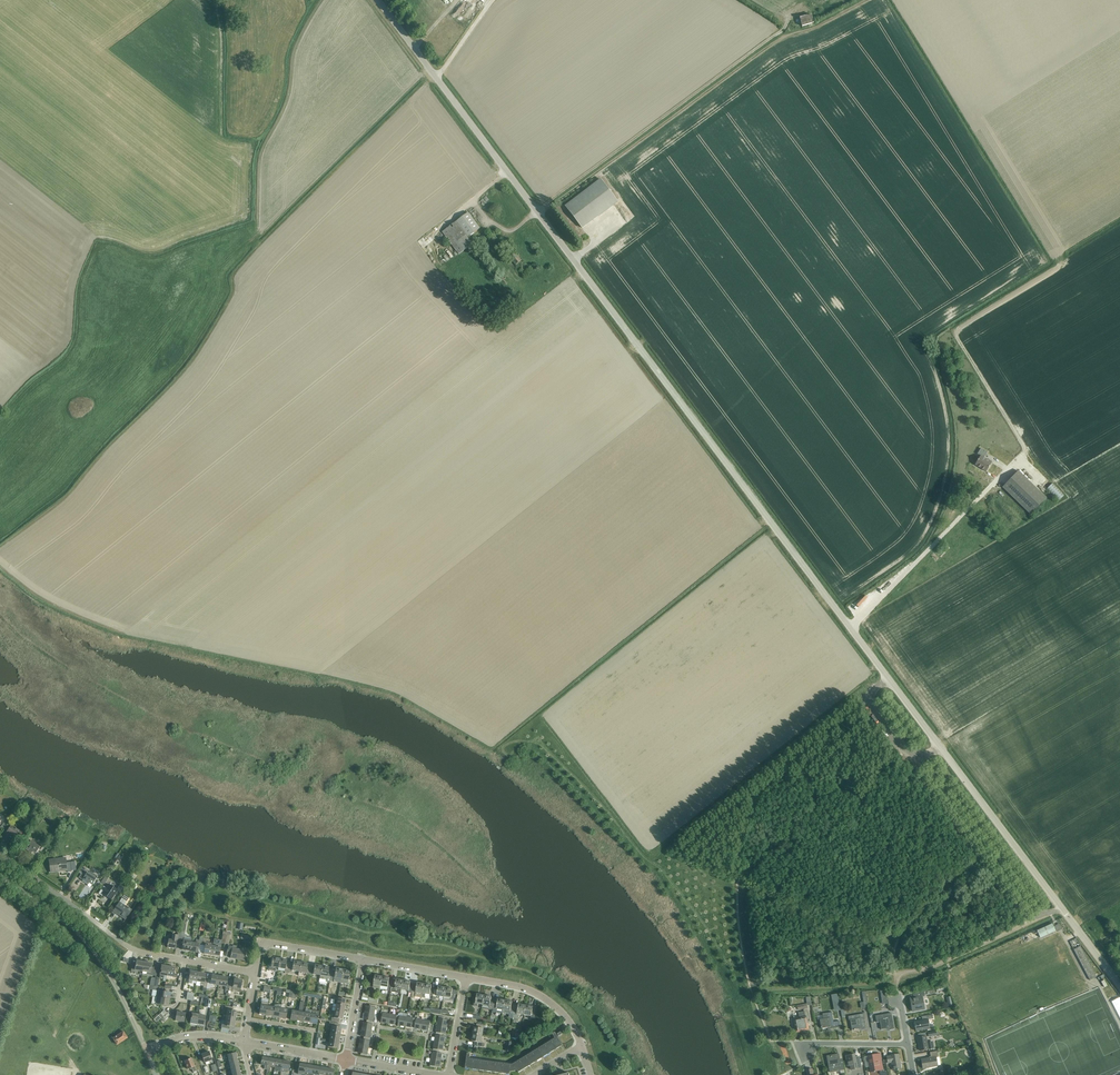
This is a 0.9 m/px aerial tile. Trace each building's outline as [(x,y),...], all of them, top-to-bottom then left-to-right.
[(796,25),(797,28),(814,24),(812,15),(795,20),(795,22),(793,22),(794,25),(796,25)] [(582,228),(617,201),(601,180),(566,207),(582,228)] [(468,238),(480,229),(468,213),(442,232),(458,255),(473,244),(468,238)] [(509,257),(515,266),(521,261),(515,253),(509,257)] [(981,456),(975,465),(986,472),(992,463),(984,458),(987,453),(981,449),(978,454),(981,456)] [(1046,499),(1018,471),(1002,487),(1031,515),(1046,499)] [(1046,489),(1058,501),(1064,495),(1053,483),(1046,489)] [(17,840),(22,833),(11,826),(6,833),(7,833),(2,840),(5,843),(10,835),(17,840)] [(36,853),(40,847),(32,842),(34,841),(29,838),(25,843),(29,846),(26,850),(32,854),(33,851),(36,853)] [(67,870),(68,876),(71,875),(70,862),(66,862),(66,858),(49,860),(51,872),(67,870)] [(79,878),(83,881),(82,881),(88,885),(90,883),(93,885),(97,879),(89,874),(90,872),(86,869),(82,875),(82,874),(79,878)] [(103,894),(111,900),(117,890),(109,885),(107,889),(103,886),(98,894),(102,896),(103,894)] [(114,911),(126,919),(131,911),(124,906),(129,898),(125,895),(114,911)] [(1052,924),(1037,931),(1040,938),(1056,931),(1052,924)] [(181,931),(178,931),(177,935),(172,935),(172,940),(169,939),(169,940),(164,939),(163,944),(168,945),(167,947),(175,949),(177,941),(180,942),(182,931),(181,931)] [(182,950),(189,951),(191,942),(192,938),(186,937),(187,936),(186,935),(184,934),(185,932),(182,931),(180,942),(183,942),(182,950)] [(213,944),(211,955),(219,956),(221,945),(221,943),(225,944),(227,932),(223,932),(221,940),(214,939),(214,944),(213,944)] [(198,945),(202,946),(203,937),(200,936),(199,940),(196,939),(195,943),(191,942),(189,951),(197,953),(198,945)] [(204,954),(211,955),(213,944),(206,942),(207,938),(203,937),(202,946),(205,946),(204,954)] [(231,958),(237,959),(239,950),(237,949),(237,946),(233,946),(233,947),(228,946),(226,956),(231,956),(231,958)] [(1096,977),(1080,946),(1074,950),(1090,980),(1096,977)] [(239,950),(237,959),(244,961),(246,951),(239,950)] [(278,968),(279,958),(272,957),(271,967),(269,966),(268,970),(273,971),(274,967),(278,968)] [(288,971),(290,962),(286,962),(287,960),(279,958),(278,968),(285,969),(285,970),(288,971)] [(138,971),(142,972),(144,962),(136,961),(136,964),(132,964),(131,972),(135,972),(134,973),(138,974),(138,971)] [(299,972),(300,962),(293,961),(293,963),(290,962),(288,971),(291,972),(291,970),(299,972)] [(144,962),(142,972),(147,972),(146,974),(156,976),(157,968),(151,967),(152,963),(144,962)] [(309,975),(311,966),(307,965),(308,963),(300,962),(299,972),(306,973),(306,974),(309,975)] [(166,976),(168,966),(162,965),(159,978),(163,979),(164,976),(166,976)] [(320,975),(322,966),(314,965),(314,967),(311,966),(309,975),(312,975),(313,974),(320,975)] [(166,976),(173,977),(177,978),(177,975),(174,974),(175,967),(168,966),(166,976)] [(322,966),(320,975),(319,979),(326,980),(326,982),(329,982),(330,981),(332,970),(328,969),(329,967),(322,966)] [(341,979),(343,970),(335,968),(335,970),(332,970),(330,981),(336,982),(337,978),(341,979)] [(343,970),(341,979),(340,983),(347,984),(350,971),(343,970)] [(192,981),(196,982),(198,973),(190,971),(188,983),(192,984),(192,981)] [(198,973),(196,982),(201,982),(200,984),(204,985),(203,988),(203,991),(206,992),(206,988),(208,979),(205,979),(206,974),(198,973)] [(211,980),(208,979),(206,988),(210,989),(210,988),(213,988),(214,985),(218,985),(220,976),(212,975),(211,980)] [(380,986),(382,976),(375,975),(373,984),(372,987),(380,989),(380,986)] [(225,990),(229,991),(230,981),(227,980),(227,978),(220,976),(218,985),(225,987),(225,990)] [(387,991),(390,991),(392,980),(389,979),(389,977),(382,976),(380,986),(380,989),(387,990),(387,991)] [(230,981),(229,991),(232,991),(240,992),(242,980),(234,979),(234,980),(231,980),(230,981)] [(401,993),(401,989),(403,980),(396,979),(395,980),(392,980),(390,991),(401,993)] [(408,992),(412,993),(413,984),(410,983),(410,981),(403,980),(401,989),(409,991),(408,992)] [(421,997),(422,997),(424,984),(417,982),(416,984),(413,984),(412,993),(411,998),(414,998),(414,997),(421,998),(421,997)] [(429,995),(433,996),(434,987),(431,987),(431,985),(424,984),(422,997),(424,998),(425,993),(429,994),(429,995)] [(434,987),(433,996),(432,999),(438,1000),(439,996),(443,997),(445,987),(438,986),(437,988),(434,987)] [(452,989),(445,987),(443,997),(451,998),(452,989)] [(156,997),(160,998),(169,1000),(171,993),(161,991),(160,991),(157,991),(156,997)] [(1118,991),(1109,996),(1119,1014),(1119,995),(1118,991)] [(925,996),(924,992),(915,994),(915,998),(910,999),(913,1012),(924,1009),(922,996),(925,996)] [(478,1004),(482,1005),(484,995),(477,994),(475,1003),(474,1003),(474,1006),(477,1006),(478,1004)] [(482,1007),(492,1009),(494,1000),(491,1000),(491,996),(484,995),(482,1005),(482,1007)] [(160,998),(156,997),(155,1004),(168,1006),(169,1000),(160,998)] [(497,1001),(494,1000),(492,1009),(492,1012),(502,1013),(505,1000),(497,999),(497,1001)] [(509,1017),(512,1018),(515,1005),(511,1005),(512,1001),(505,1000),(502,1013),(509,1015),(509,1017)] [(266,1015),(267,1006),(268,1003),(261,1001),(259,1014),(266,1015)] [(297,1021),(303,1022),(305,1012),(303,1012),(304,1003),(300,1002),(298,1011),(297,1021)] [(272,1017),(279,1018),(281,1005),(278,1004),(274,1005),(274,1007),(272,1017)] [(336,1004),(335,1011),(344,1013),(345,1006),(336,1004)] [(515,1005),(512,1018),(518,1019),(519,1014),(524,1015),(526,1005),(518,1004),(518,1006),(515,1005)] [(281,1005),(279,1018),(286,1019),(287,1009),(283,1009),(284,1005),(281,1005)] [(366,1006),(365,1013),(374,1014),(376,1006),(369,1005),(369,1006),(366,1006)] [(533,1006),(526,1005),(524,1015),(531,1016),(530,1017),(534,1018),(535,1009),(532,1008),(533,1006)] [(222,1014),(222,1017),(235,1019),(237,1011),(232,1011),(233,1008),(225,1006),(224,1009),(227,1010),(226,1014),(222,1014)] [(274,1007),(267,1006),(266,1015),(272,1017),(274,1007)] [(303,1022),(310,1023),(312,1010),(306,1009),(305,1012),(303,1022)] [(290,1020),(297,1021),(298,1011),(292,1010),(290,1020)] [(312,1010),(310,1023),(317,1024),(319,1011),(312,1010)] [(175,1021),(183,1022),(185,1013),(174,1011),(173,1014),(176,1015),(175,1021)] [(344,1013),(335,1011),(334,1018),(331,1017),(331,1021),(339,1022),(339,1019),(343,1019),(344,1013)] [(166,1013),(161,1018),(163,1021),(171,1014),(168,1012),(166,1013)] [(798,1030),(798,1032),(809,1030),(808,1026),(807,1026),(807,1024),(808,1023),(807,1017),(806,1017),(805,1012),(798,1013),(799,1018),(794,1019),(795,1023),(796,1029),(797,1029),(797,1030),(798,1030)] [(827,1028),(828,1030),(840,1028),(839,1021),(834,1022),(832,1012),(822,1014),(823,1019),(820,1020),(821,1029),(827,1028)] [(190,1023),(197,1024),(198,1014),(189,1013),(189,1016),(191,1017),(190,1023)] [(367,1020),(366,1021),(373,1023),(374,1014),(365,1013),(364,1019),(367,1020)] [(381,1023),(388,1024),(390,1014),(381,1013),(380,1019),(381,1019),(381,1023)] [(875,1016),(877,1023),(880,1022),(881,1030),(889,1028),(890,1030),(894,1029),(891,1013),(875,1016)] [(198,1014),(197,1024),(203,1025),(205,1016),(198,1014)] [(395,1022),(397,1022),(398,1016),(390,1014),(388,1024),(395,1025),(395,1022)] [(848,1016),(849,1021),(850,1020),(852,1031),(862,1029),(862,1030),(866,1029),(863,1014),(848,1016)] [(933,1015),(930,1015),(922,1017),(923,1021),(915,1022),(916,1031),(930,1029),(928,1020),(933,1019),(933,1015)] [(398,1025),(404,1027),(406,1017),(398,1016),(397,1022),(398,1022),(398,1025)] [(235,1019),(222,1017),(221,1020),(225,1020),(224,1025),(222,1025),(221,1028),(229,1029),(230,1026),(234,1027),(235,1019)] [(412,1025),(414,1025),(415,1019),(406,1017),(404,1027),(411,1028),(412,1025)] [(438,1017),(437,1025),(446,1027),(447,1020),(445,1019),(445,1018),(438,1017)] [(414,1028),(421,1030),(423,1020),(421,1020),(415,1019),(414,1025),(415,1025),(414,1028)] [(423,1020),(421,1030),(428,1031),(429,1028),(430,1028),(431,1022),(423,1020)] [(363,1022),(362,1029),(371,1031),(373,1023),(366,1021),(366,1023),(363,1022)] [(331,1029),(331,1033),(340,1035),(341,1027),(338,1027),(339,1024),(329,1022),(328,1029),(331,1029)] [(474,1027),(472,1034),(482,1036),(483,1029),(485,1029),(485,1025),(476,1024),(476,1027),(474,1027)] [(437,1025),(436,1034),(442,1035),(442,1033),(445,1034),(446,1027),(437,1025)] [(364,1037),(363,1038),(370,1039),(371,1031),(362,1029),(361,1036),(364,1037)] [(113,1038),(117,1045),(127,1038),(123,1032),(113,1038)] [(544,1056),(547,1054),(550,1053),(554,1050),(556,1049),(558,1047),(560,1046),(562,1045),(558,1038),(558,1037),(562,1035),(561,1032),(558,1034),(556,1035),(555,1032),(552,1034),(555,1039),(513,1064),(511,1064),(470,1059),(470,1054),(467,1053),(465,1068),(469,1069),(469,1068),(472,1068),(472,1069),(476,1070),(477,1069),(479,1069),(479,1070),(484,1071),(484,1070),(487,1070),(487,1071),(491,1072),(491,1070),(494,1071),(494,1072),(499,1073),(499,1071),(502,1072),(501,1073),(506,1074),(506,1072),(509,1073),(509,1074),(510,1072),(517,1070),(518,1072),(522,1070),(525,1068),(529,1066),(531,1064),(535,1062),(537,1060),(541,1058),(544,1056)] [(331,1033),(329,1040),(339,1042),(340,1035),(331,1033)] [(436,1034),(434,1042),(443,1043),(445,1037),(442,1036),(442,1035),(436,1034)] [(482,1036),(472,1034),(471,1041),(474,1042),(473,1045),(482,1046),(482,1043),(481,1043),(482,1036)] [(918,1038),(920,1051),(929,1049),(926,1036),(918,1038)] [(360,1039),(359,1046),(368,1048),(370,1039),(363,1038),(363,1040),(360,1039)] [(339,1042),(329,1040),(328,1047),(338,1049),(339,1042)] [(515,1043),(507,1041),(506,1052),(510,1052),(512,1046),(515,1046),(515,1043)] [(434,1042),(433,1050),(439,1051),(439,1050),(442,1051),(443,1043),(434,1042)] [(368,1048),(359,1046),(358,1053),(361,1054),(361,1055),(367,1056),(368,1048)] [(433,1050),(431,1059),(440,1060),(442,1053),(439,1053),(439,1051),(433,1050)] [(936,1057),(938,1057),(937,1051),(930,1053),(930,1057),(932,1056),(932,1058),(921,1060),(923,1069),(938,1066),(936,1057)] [(201,1054),(205,1062),(212,1060),(208,1052),(201,1054)] [(227,1055),(229,1061),(237,1059),(236,1053),(227,1055)] [(827,1057),(829,1073),(844,1070),(843,1064),(840,1064),(838,1054),(834,1055),(834,1056),(827,1057)] [(867,1057),(870,1073),(883,1070),(882,1063),(878,1063),(877,1054),(872,1055),(872,1056),(867,1057)] [(892,1063),(893,1071),(901,1069),(899,1054),(890,1056),(887,1057),(888,1064),(892,1063)] [(855,1055),(846,1056),(847,1067),(850,1066),(851,1070),(861,1068),(860,1058),(856,1059),(855,1055)] [(264,1069),(267,1069),(269,1058),(262,1057),(261,1064),(264,1065),(264,1069)] [(191,1068),(193,1072),(196,1071),(191,1058),(184,1061),(187,1069),(191,1068)] [(271,1066),(275,1067),(276,1059),(269,1058),(267,1069),(270,1070),(271,1066)] [(229,1061),(231,1068),(239,1066),(237,1059),(229,1061)] [(276,1059),(275,1067),(274,1070),(277,1071),(281,1072),(283,1060),(276,1059)] [(440,1060),(431,1059),(430,1067),(436,1068),(436,1067),(439,1067),(440,1060)] [(283,1060),(281,1072),(287,1073),(287,1071),(289,1072),(289,1069),(288,1069),(290,1062),(283,1060)] [(298,1071),(305,1072),(306,1064),(299,1063),(298,1071)] [(313,1066),(306,1064),(305,1072),(305,1074),(310,1074),(312,1074),(312,1073),(313,1066)] [(231,1068),(232,1074),(240,1073),(239,1066),(231,1068)] [(320,1067),(313,1066),(312,1073),(312,1074),(319,1074),(320,1067)] [(320,1074),(326,1074),(327,1068),(320,1067),(319,1074),(320,1074)]
